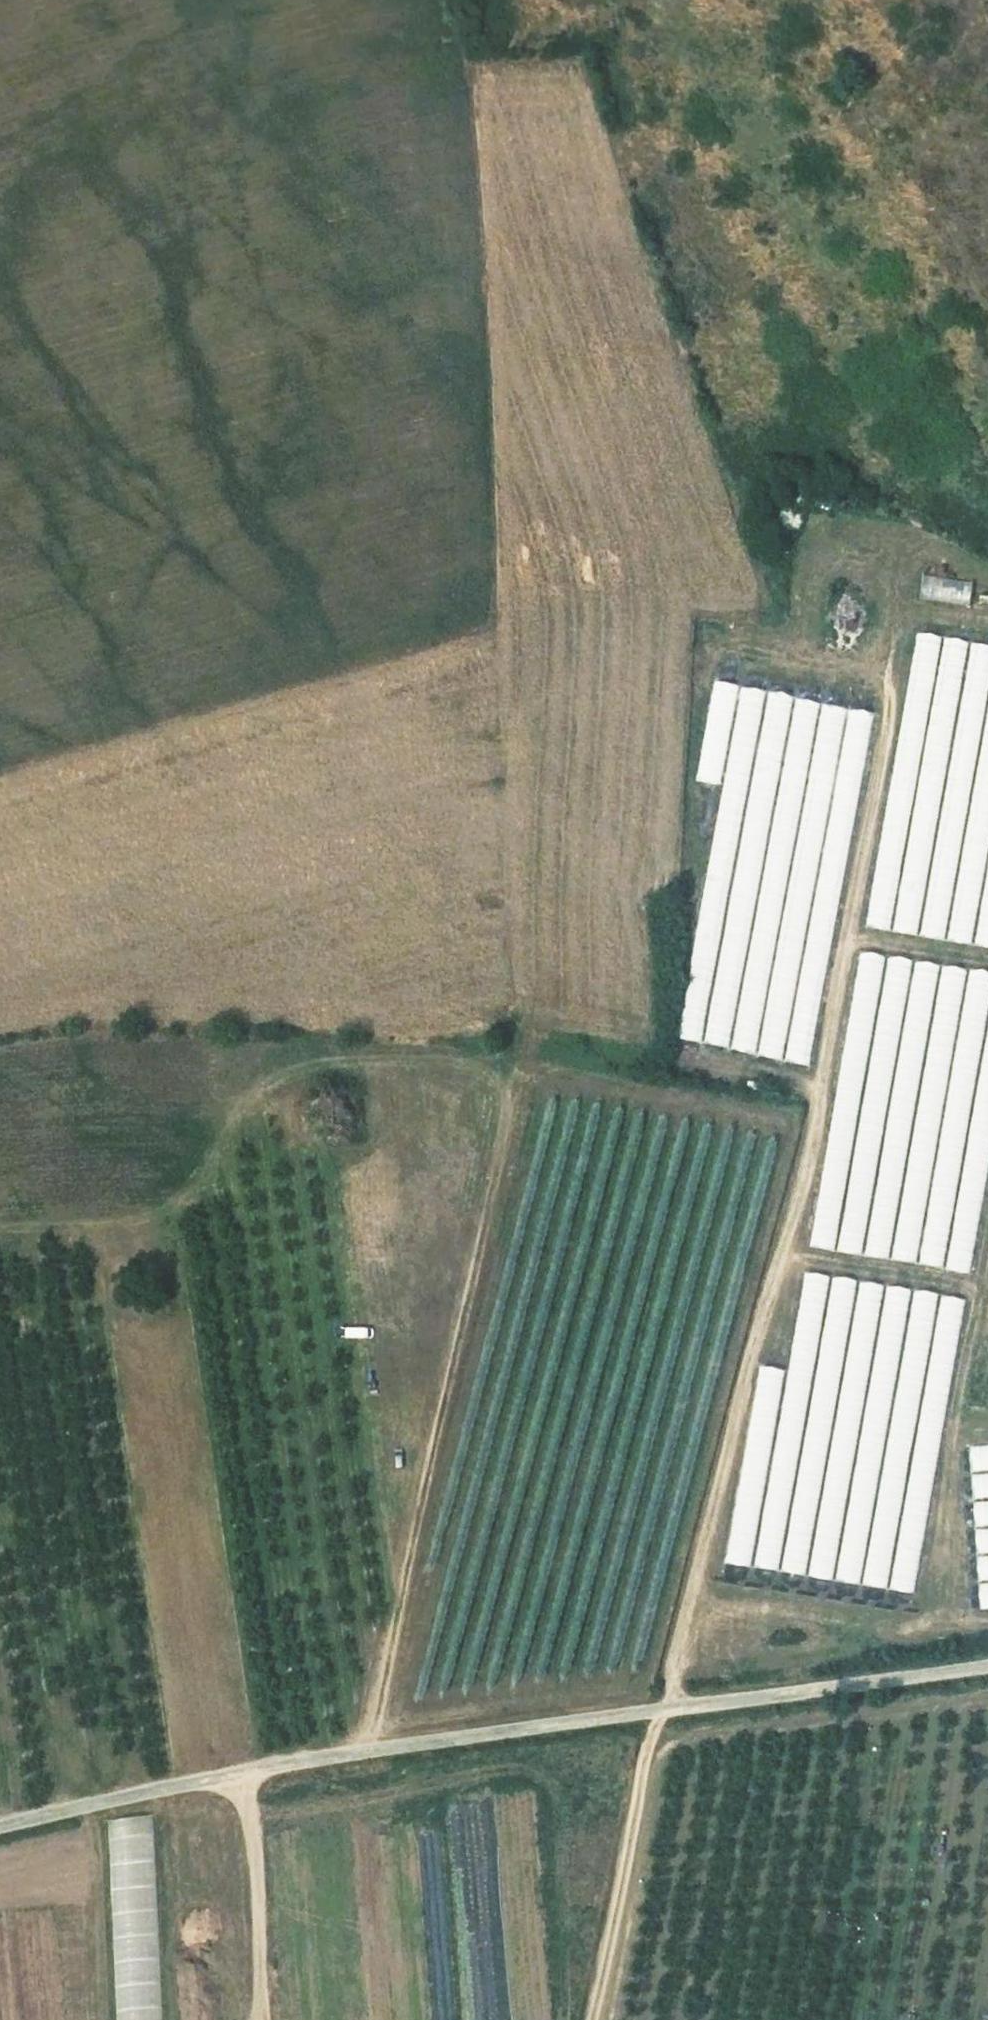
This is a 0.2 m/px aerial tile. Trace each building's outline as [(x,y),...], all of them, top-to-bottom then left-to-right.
[(917,601),(968,605),(970,579),(919,575),(917,601)] [(915,633),(861,928),(987,948),(987,645),(915,633)] [(872,708),(744,679),(679,1038),(805,1064),(872,708)] [(859,952),(809,1249),(967,1274),(987,1154),(987,973),(859,952)] [(961,1298),(804,1273),(786,1371),(752,1568),(913,1594),(961,1298)] [(752,1568),(786,1371),(762,1367),(731,1563),(752,1568)] [(969,1447),(981,1607),(987,1607),(987,1446),(969,1447)] [(108,1812),(117,2019),(162,2019),(154,1812),(108,1812)]
